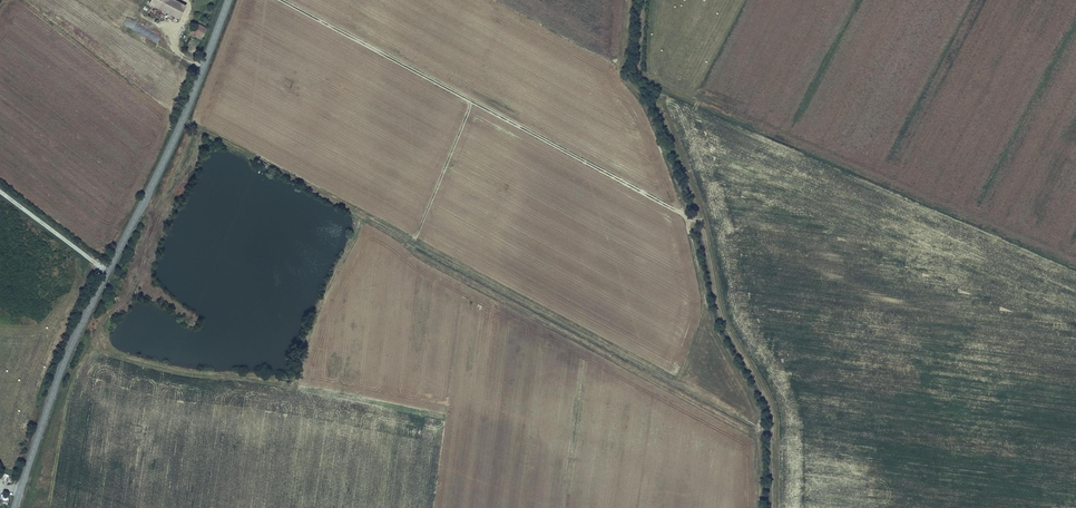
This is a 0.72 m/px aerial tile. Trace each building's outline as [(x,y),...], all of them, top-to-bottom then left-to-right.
[(173,0),(151,0),(149,3),(179,19),(185,6),(173,0)] [(202,39),(206,29),(196,24),(191,34),(202,39)]
